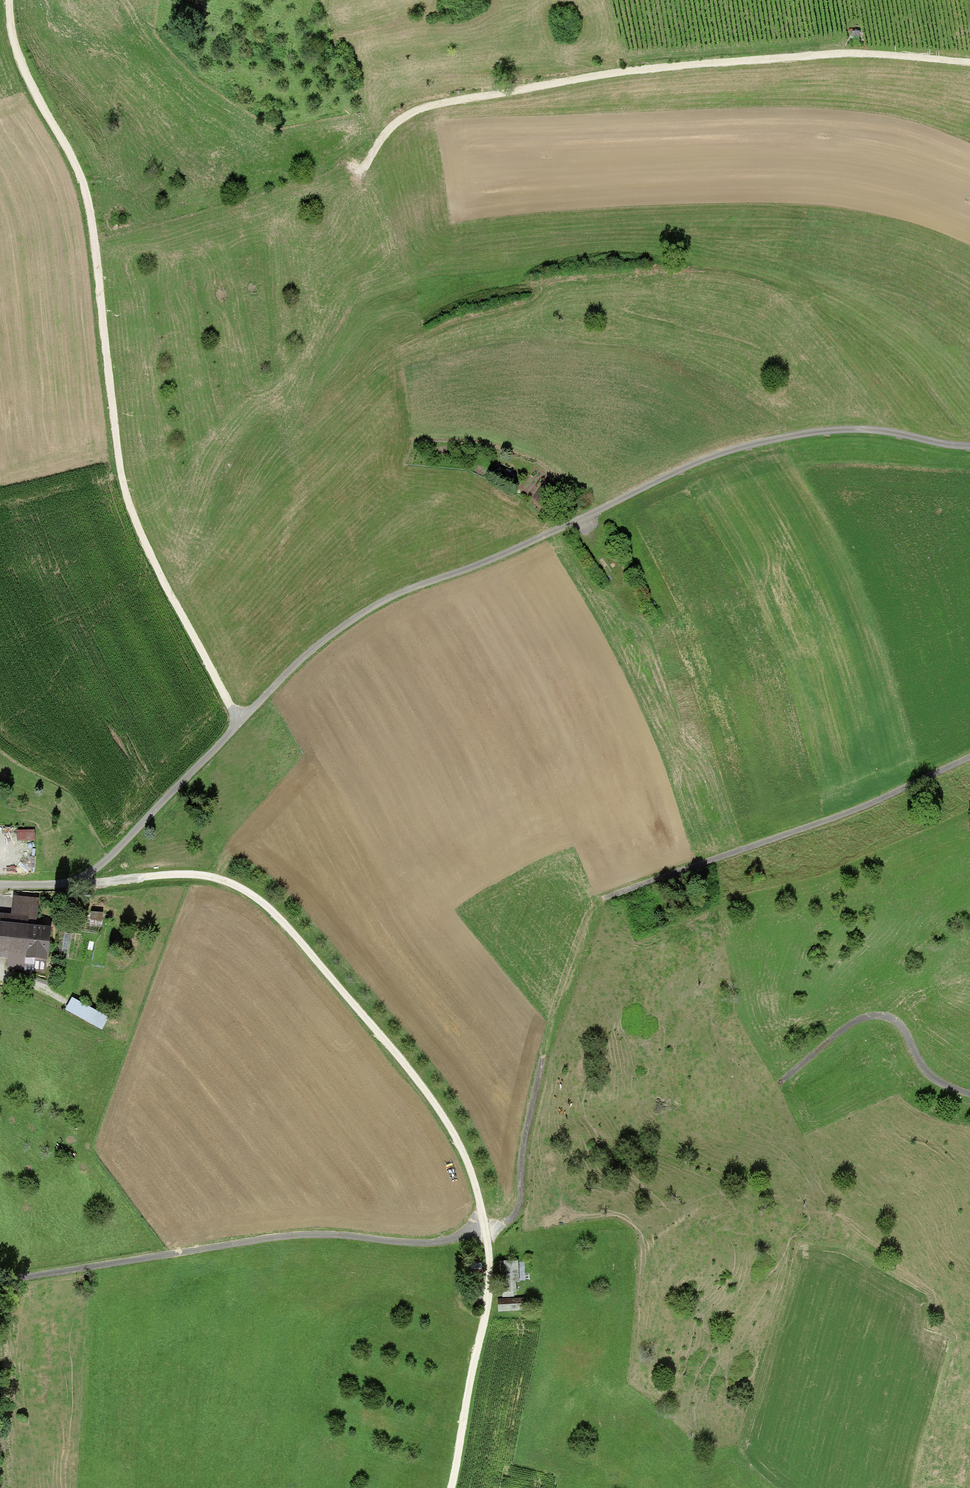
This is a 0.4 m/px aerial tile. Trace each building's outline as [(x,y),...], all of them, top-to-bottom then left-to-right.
[(13,897),(11,921),(0,920),(0,957),(26,960),(25,969),(45,971),(49,925),(34,923),(37,900),(13,897)] [(101,918),(89,917),(89,927),(100,928),(101,918)] [(106,1020),(71,999),(64,1012),(99,1032),(106,1020)]
